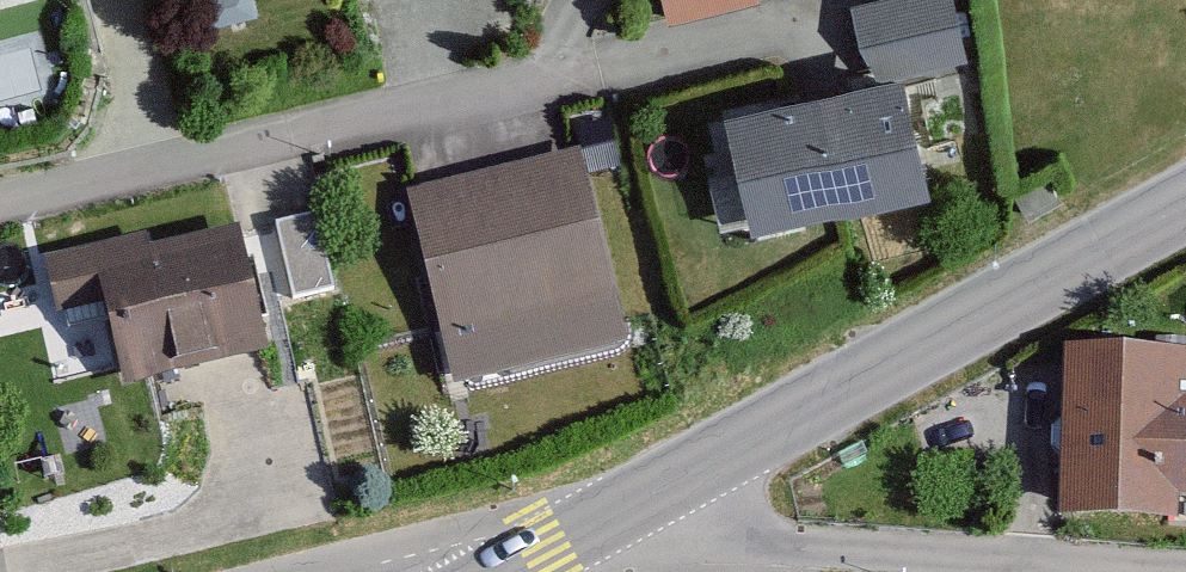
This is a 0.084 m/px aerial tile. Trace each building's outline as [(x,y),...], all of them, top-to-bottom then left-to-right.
[(961,0),(901,0),(859,10),(875,80),(721,115),(746,224),(926,183),(904,89),(978,73),(961,0)] [(631,343),(580,144),(397,183),(452,391),(631,343)] [(339,167),(306,175),(324,247),(357,239),(339,167)] [(231,226),(150,246),(146,228),(40,256),(56,318),(98,307),(119,389),(264,352),(231,226)] [(1072,362),(1064,527),(1176,532),(1177,509),(1185,510),(1185,367),(1072,362)]
